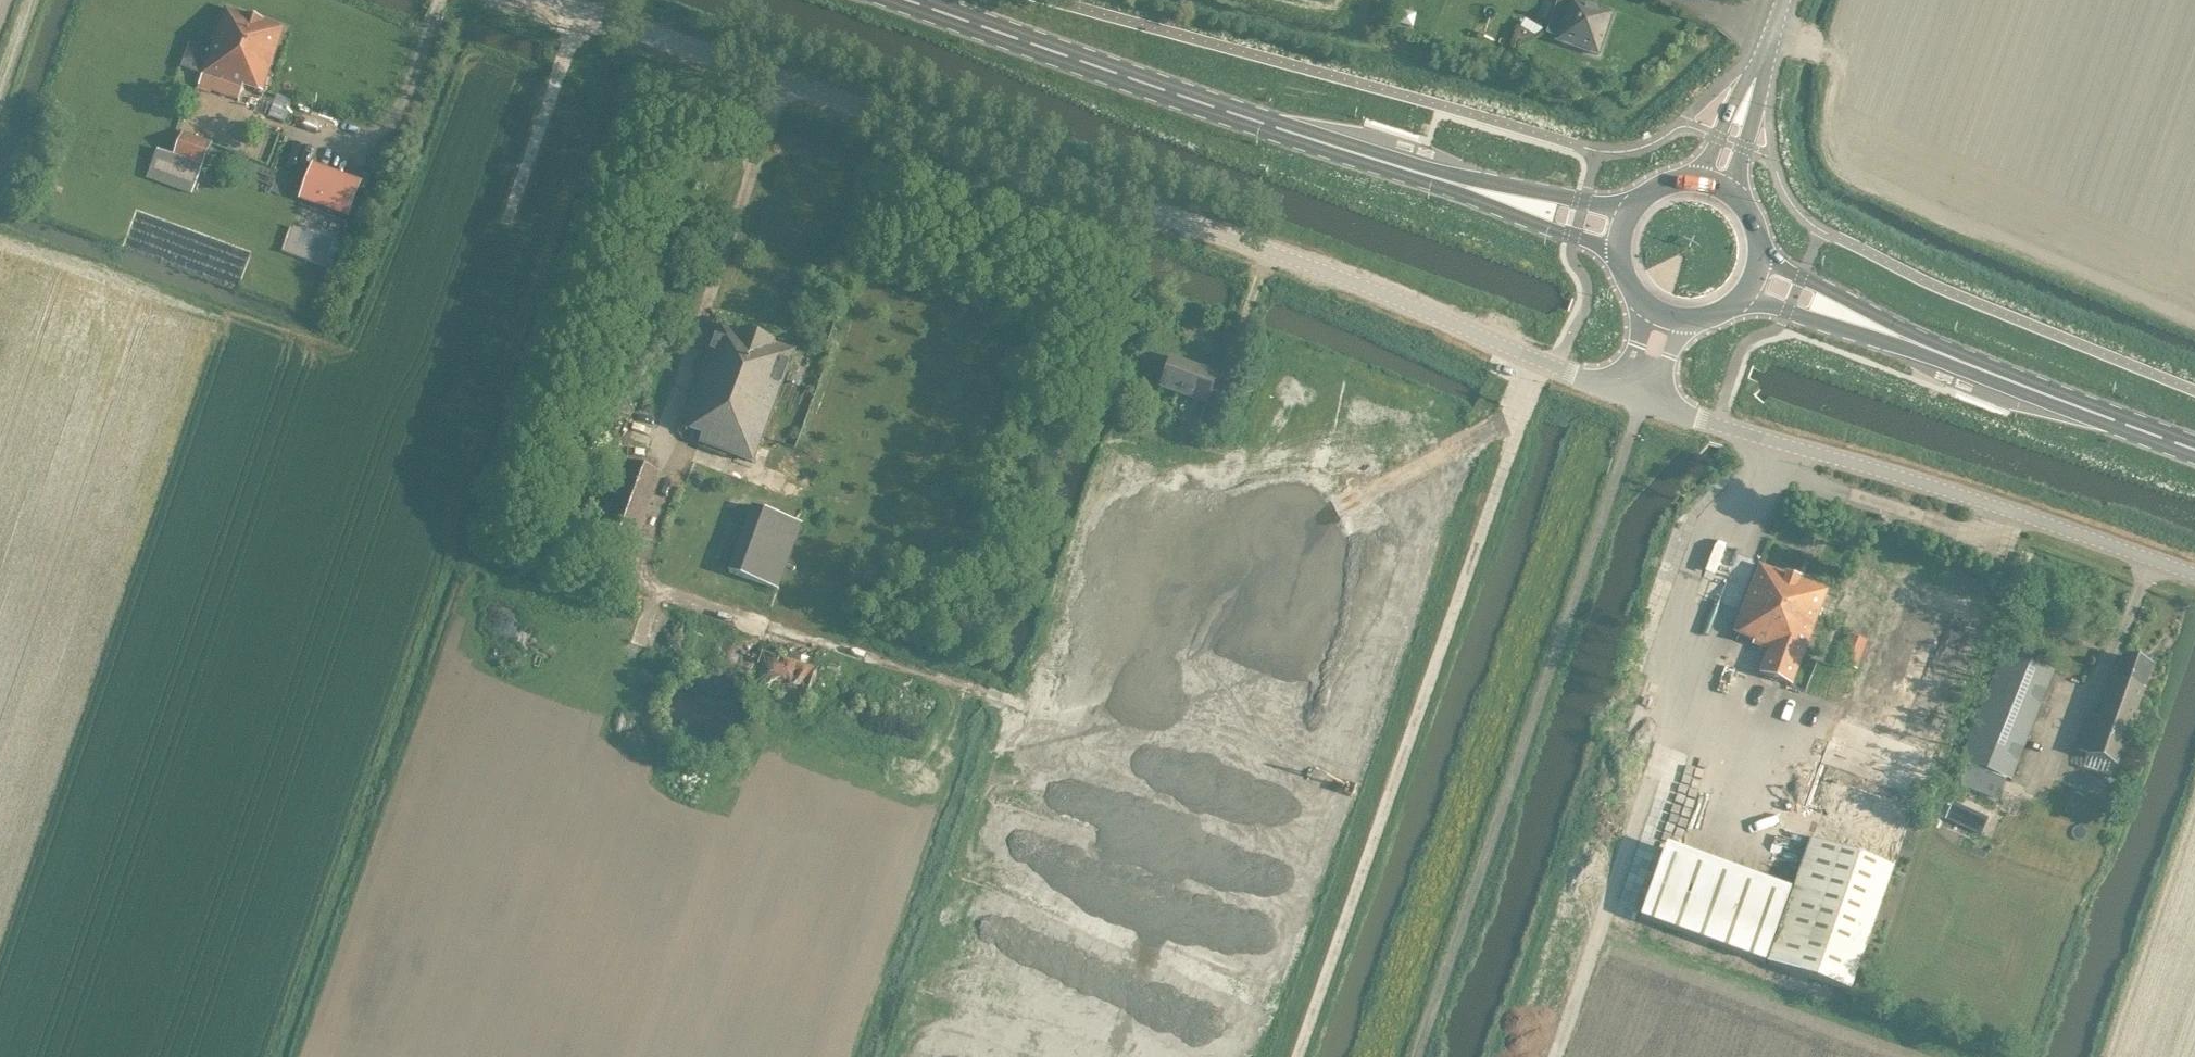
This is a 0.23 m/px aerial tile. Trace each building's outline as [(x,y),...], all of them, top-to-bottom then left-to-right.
[(1598,53),(1613,10),(1583,0),(1568,0),(1555,38),(1598,53)] [(198,84),(238,97),(242,84),(257,88),(262,89),(283,25),(224,5),(198,84)] [(157,145),(145,174),(190,190),(210,141),(181,130),(172,151),(157,145)] [(311,160),(297,195),(310,200),(308,205),(316,208),(318,203),(347,214),(360,178),(311,160)] [(348,237),(341,234),(338,241),(345,244),(348,237)] [(687,429),(700,434),(697,441),(752,461),(793,349),(718,322),(680,425),(687,429)] [(1159,385),(1205,401),(1197,423),(1213,428),(1225,393),(1210,388),(1217,370),(1170,353),(1159,385)] [(600,529),(636,542),(661,470),(626,458),(600,529)] [(751,503),(728,569),(776,587),(800,521),(751,503)] [(1758,669),(1791,682),(1827,587),(1759,562),(1732,630),(1752,639),(1751,641),(1766,648),(1758,669)] [(749,681),(804,699),(816,665),(761,646),(749,681)] [(1959,784),(1997,798),(2005,776),(2010,778),(2055,669),(2004,649),(1960,757),(1967,760),(1959,784)] [(2142,685),(2150,662),(2122,652),(2114,676),(2113,675),(2098,716),(2090,712),(2077,749),(2116,763),(2143,686),(2142,685)] [(2031,747),(2043,750),(2048,729),(2036,726),(2031,747)] [(1766,960),(1849,989),(1913,804),(1830,775),(1766,960)] [(1955,792),(1946,802),(1966,820),(1975,810),(1955,792)]
